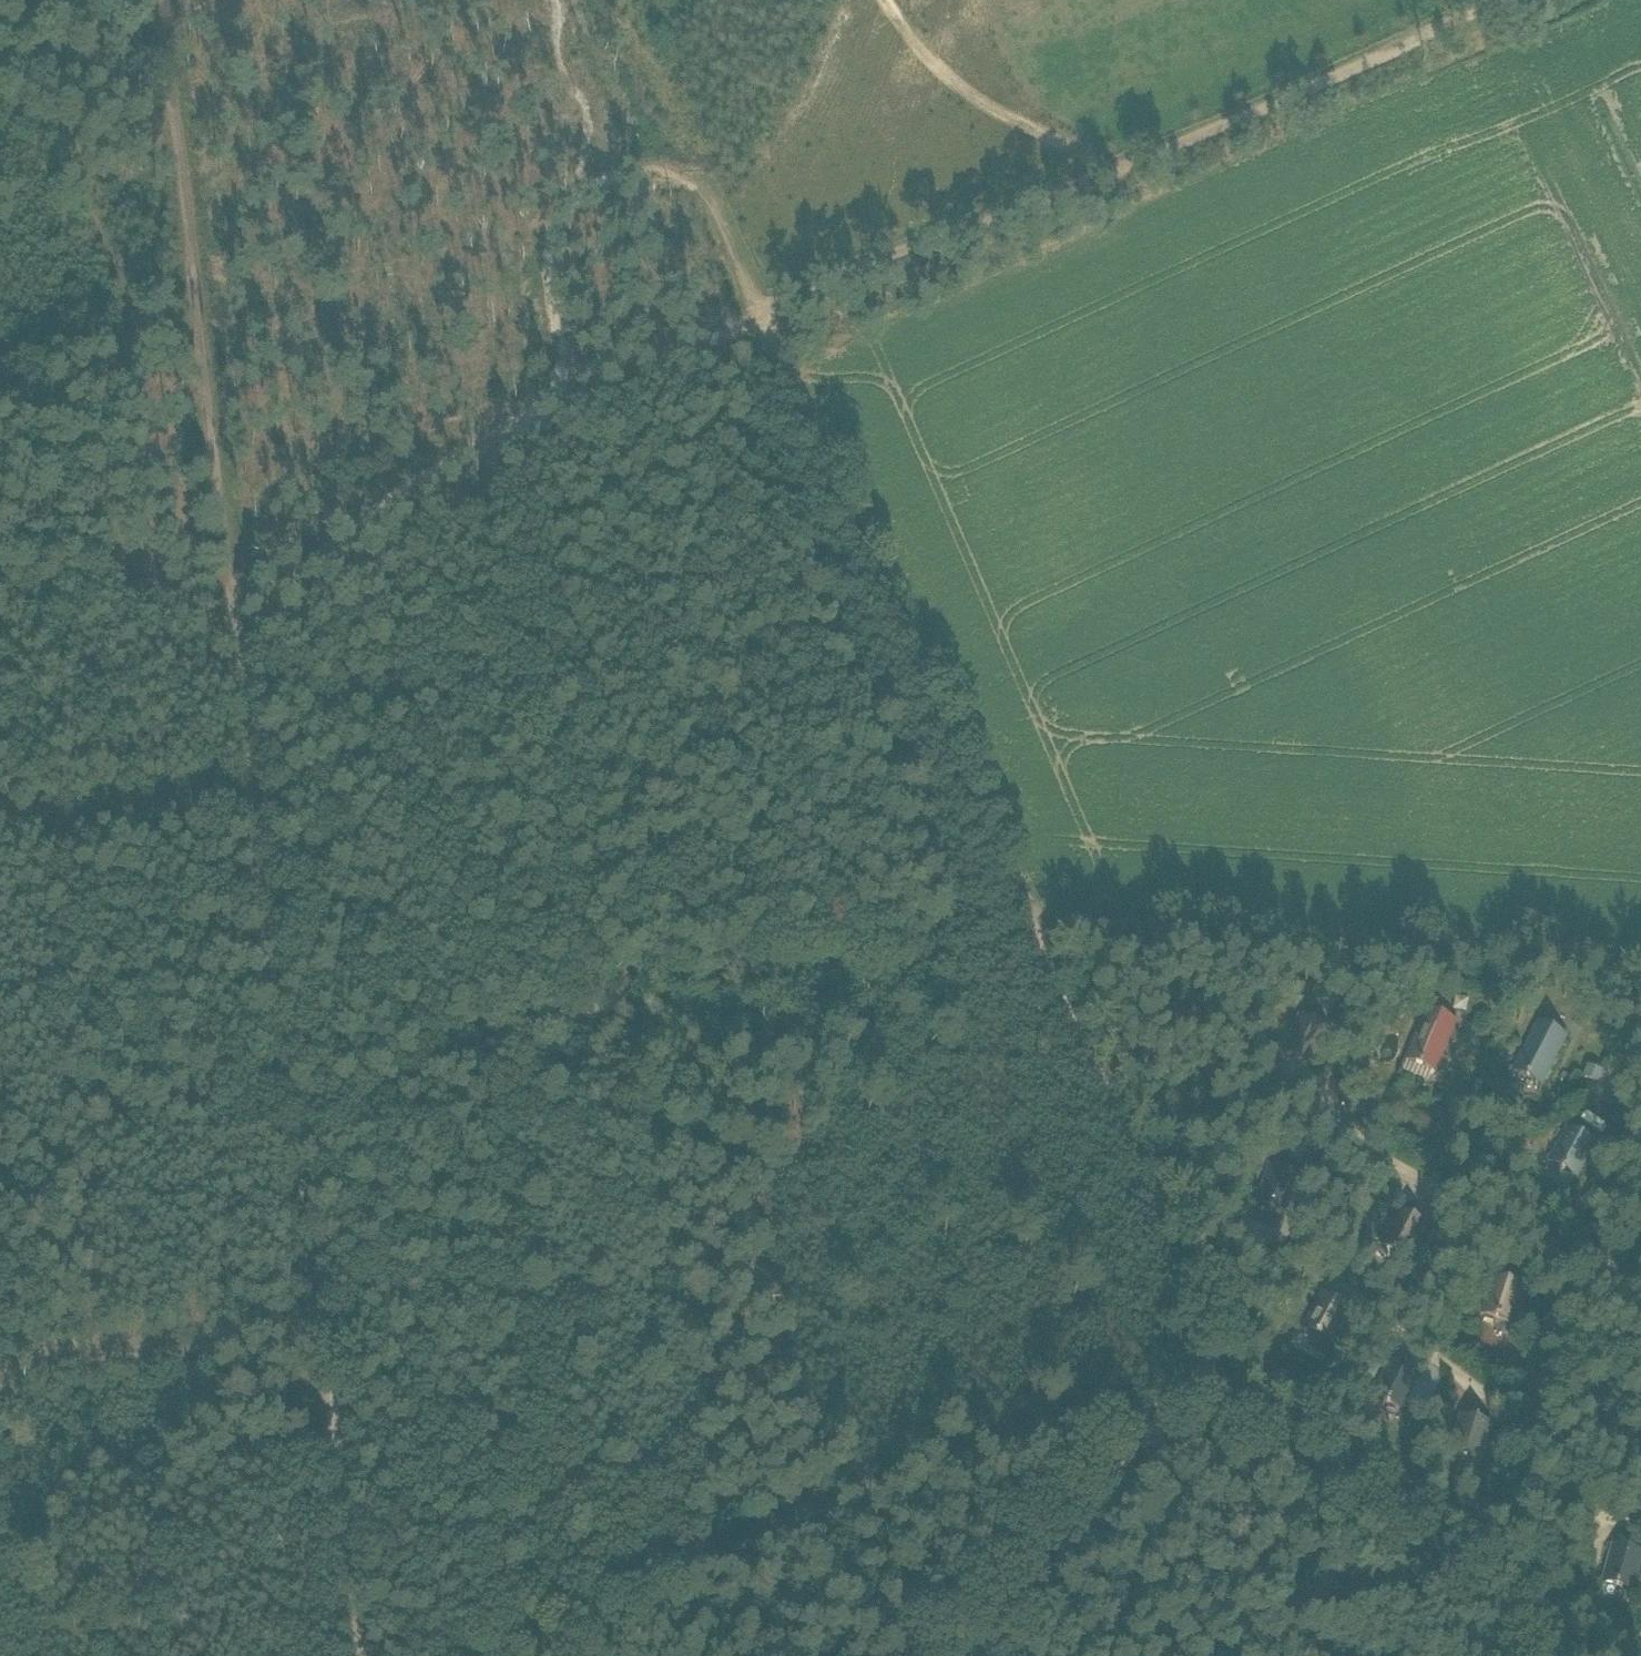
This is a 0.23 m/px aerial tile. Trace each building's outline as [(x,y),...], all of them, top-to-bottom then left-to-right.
[(1456,1020),(1425,1007),(1405,1057),(1436,1069),(1456,1020)] [(1515,1067),(1544,1082),(1567,1035),(1538,1021),(1515,1067)] [(1549,1159),(1578,1175),(1594,1145),(1565,1129),(1549,1159)] [(1257,1199),(1288,1209),(1300,1174),(1269,1164),(1257,1199)] [(1585,1221),(1576,1233),(1586,1241),(1595,1229),(1585,1221)] [(1293,1268),(1305,1275),(1313,1262),(1302,1255),(1293,1268)] [(1481,1310),(1513,1320),(1523,1288),(1491,1278),(1481,1310)] [(1321,1293),(1304,1325),(1318,1332),(1310,1347),(1325,1355),(1333,1340),(1350,1308),(1321,1293)] [(1372,1392),(1404,1407),(1418,1376),(1387,1361),(1372,1392)] [(1516,1412),(1507,1418),(1513,1428),(1522,1422),(1516,1412)] [(1449,1449),(1482,1459),(1491,1427),(1459,1417),(1449,1449)] [(1602,1578),(1634,1587),(1640,1562),(1640,1555),(1611,1546),(1602,1578)] [(1526,1583),(1523,1591),(1537,1595),(1540,1587),(1526,1583)]
